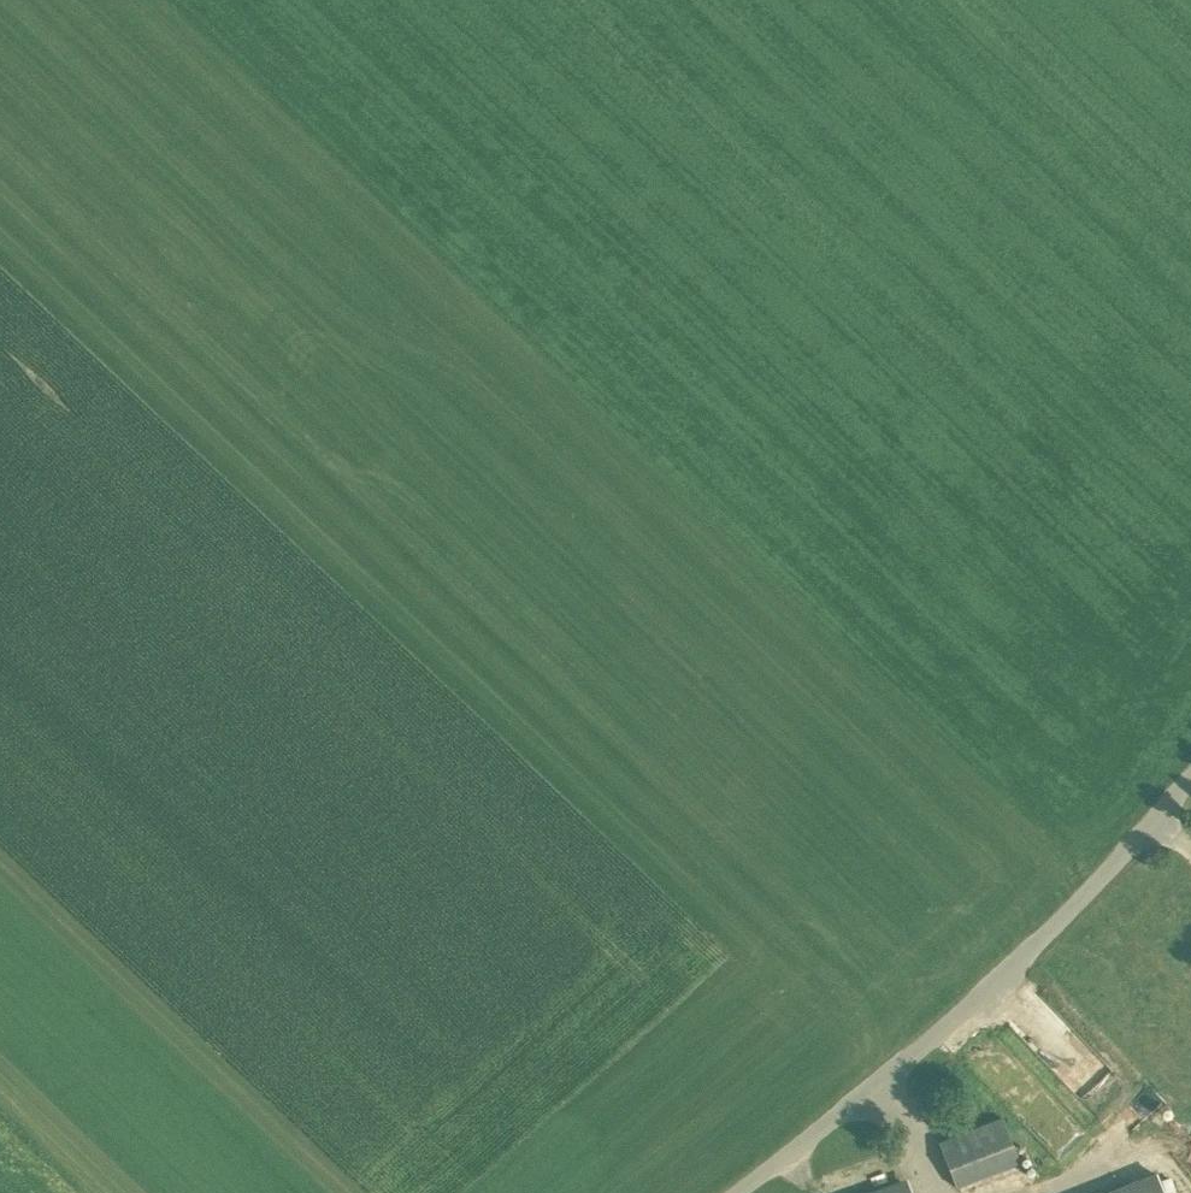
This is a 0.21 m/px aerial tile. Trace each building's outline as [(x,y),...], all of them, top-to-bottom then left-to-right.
[(1190,992),(1190,991),(1190,966),(1189,963),(1177,970),(1190,992)] [(1125,1113),(1137,1127),(1159,1108),(1147,1094),(1125,1113)] [(938,1145),(958,1192),(1021,1166),(1005,1119),(938,1145)] [(1156,1177),(1111,1192),(1162,1192),(1156,1177)] [(908,1185),(906,1180),(870,1192),(911,1192),(908,1185)]
